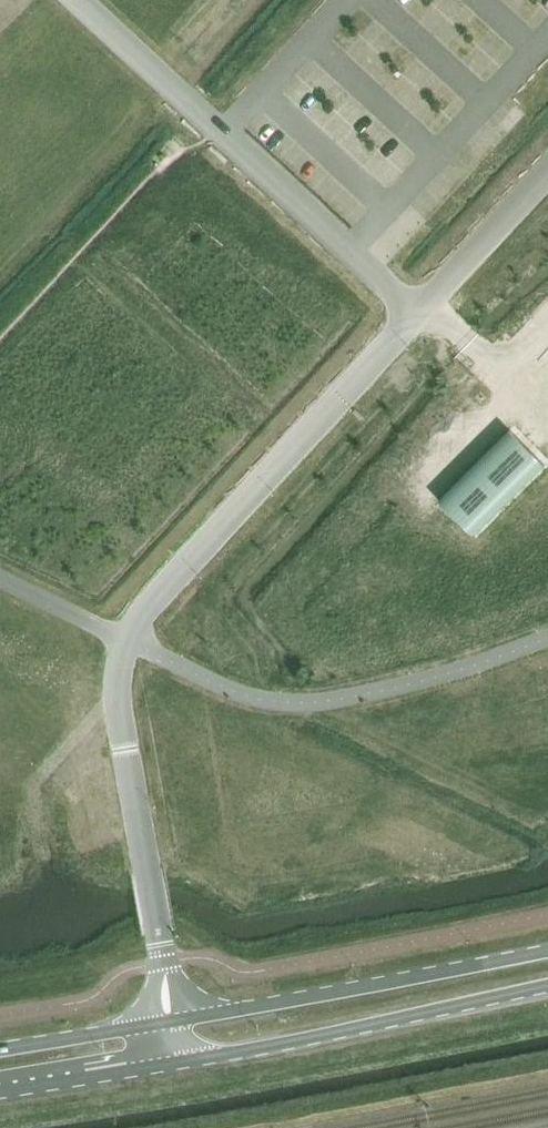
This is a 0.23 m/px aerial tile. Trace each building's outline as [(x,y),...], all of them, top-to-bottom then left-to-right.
[(474,535),(545,465),(510,430),(439,501),(474,535)]
